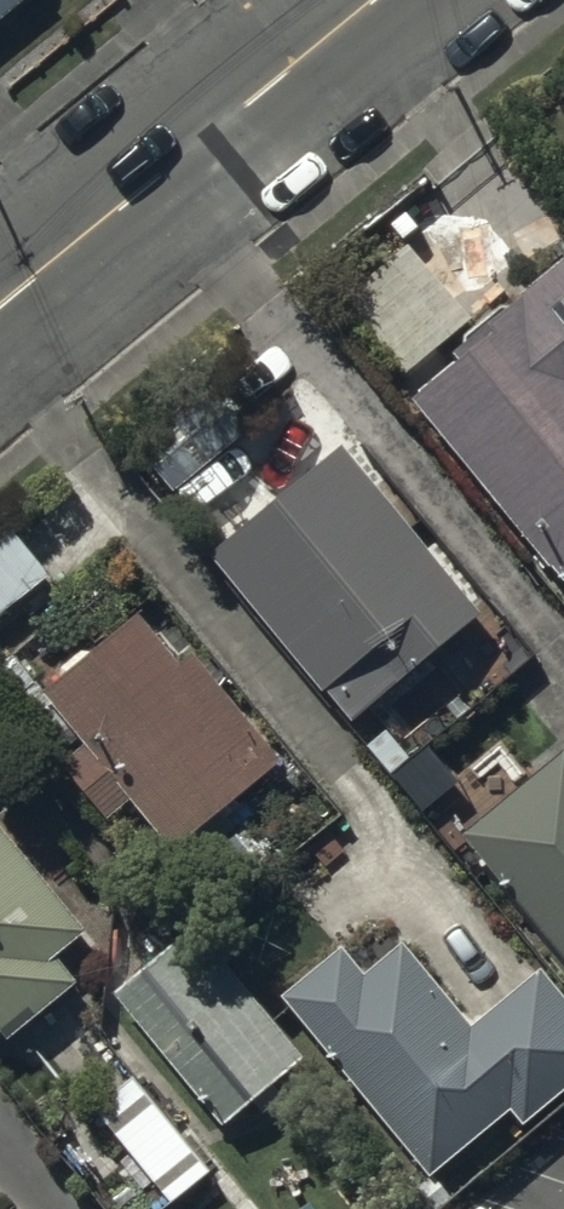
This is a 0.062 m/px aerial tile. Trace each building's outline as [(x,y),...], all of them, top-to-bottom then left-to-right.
[(14,0),(0,0),(0,12),(14,0)] [(468,315),(407,242),(344,295),(404,368),(468,315)] [(406,389),(563,580),(563,259),(406,389)] [(247,428),(208,380),(133,442),(172,489),(247,428)] [(340,435),(206,543),(349,719),(483,610),(340,435)] [(10,525),(0,533),(0,611),(49,571),(10,525)] [(171,844),(279,756),(190,648),(177,659),(135,609),(40,687),(85,741),(61,761),(105,814),(130,794),(171,844)] [(463,831),(563,952),(563,749),(563,748),(463,831)] [(2,1026),(8,1034),(78,979),(55,950),(88,923),(0,814),(0,1028),(2,1026)] [(198,920),(113,987),(219,1120),(304,1053),(198,920)] [(280,991),(428,1170),(507,1106),(523,1125),(563,1091),(563,989),(542,963),(470,1022),(403,940),(364,972),(340,942),(280,991)] [(130,1074),(93,1105),(172,1199),(209,1168),(130,1074)]
